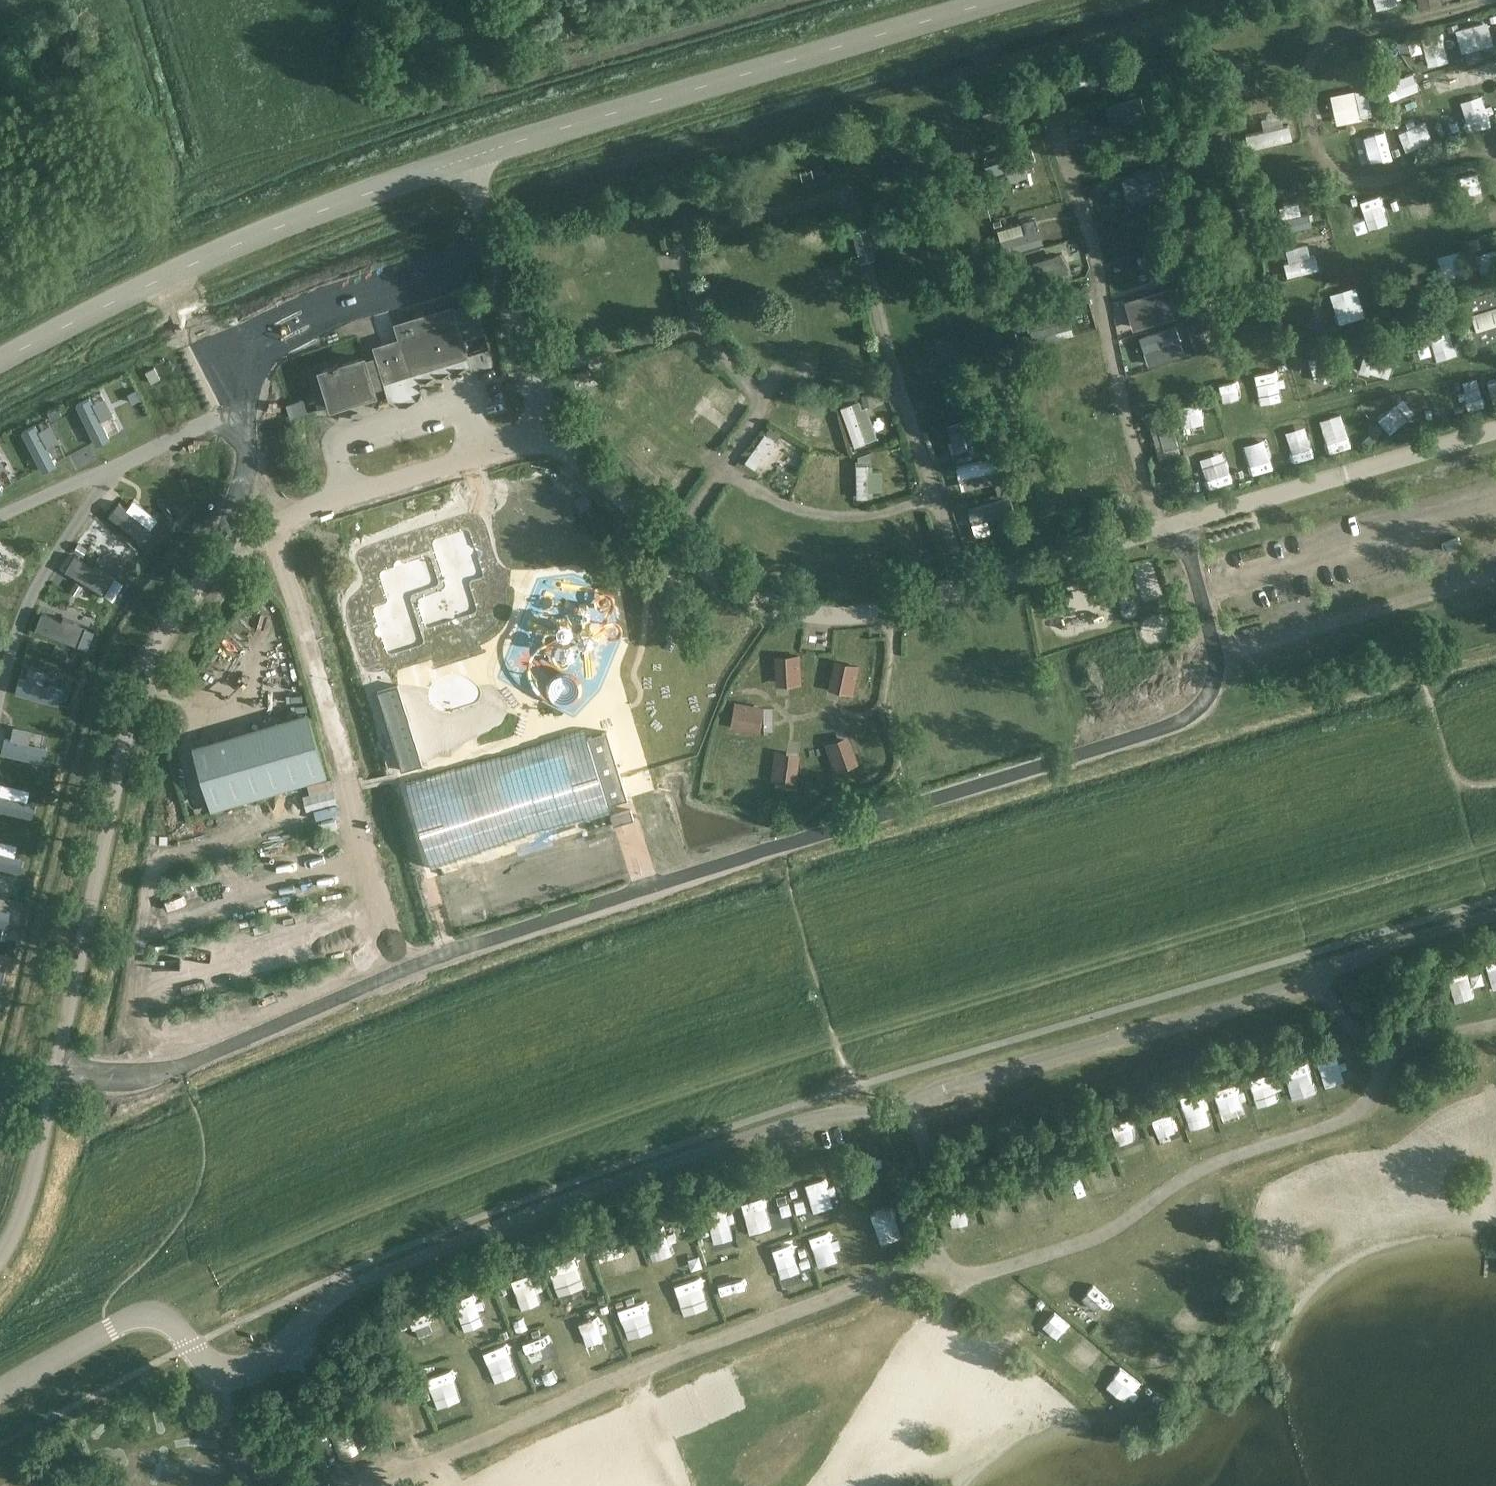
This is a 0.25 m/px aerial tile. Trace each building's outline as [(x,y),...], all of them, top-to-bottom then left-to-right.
[(1469,22),(1448,30),(1454,47),(1476,39),(1469,22)] [(1438,53),(1437,34),(1418,34),(1419,54),(1438,53)] [(1125,54),(1113,58),(1115,66),(1127,62),(1125,54)] [(1106,61),(1067,70),(1070,83),(1109,74),(1106,61)] [(1404,62),(1371,68),(1375,92),(1409,86),(1404,62)] [(1120,95),(1132,91),(1126,77),(1115,82),(1120,95)] [(1339,116),(1363,114),(1361,91),(1337,93),(1339,116)] [(1472,129),(1494,122),(1487,100),(1465,107),(1472,129)] [(1114,101),(1079,108),(1081,119),(1071,122),(1073,132),(1091,129),(1088,118),(1116,112),(1114,101)] [(1432,140),(1447,136),(1441,113),(1426,117),(1432,140)] [(1235,118),(1228,120),(1230,129),(1237,128),(1235,118)] [(1267,119),(1246,122),(1250,149),(1271,145),(1267,119)] [(997,161),(1026,156),(1024,144),(1033,142),(1032,132),(994,138),(997,161)] [(1350,137),(1346,155),(1374,161),(1378,143),(1350,137)] [(1085,140),(1078,142),(1080,148),(1087,146),(1085,140)] [(820,148),(805,149),(806,169),(822,168),(820,148)] [(1455,202),(1482,201),(1481,169),(1455,170),(1455,202)] [(1317,206),(1315,195),(1326,193),(1325,183),(1293,188),(1296,209),(1317,206)] [(1401,189),(1406,220),(1427,216),(1422,185),(1401,189)] [(1097,187),(1087,189),(1090,199),(1100,196),(1097,187)] [(1262,194),(1250,197),(1252,204),(1263,202),(1262,194)] [(1383,219),(1375,198),(1350,207),(1358,229),(1383,219)] [(889,222),(896,241),(925,230),(917,210),(889,222)] [(1054,215),(1061,236),(1075,231),(1067,210),(1054,215)] [(1133,211),(1108,215),(1111,236),(1136,233),(1133,211)] [(1016,249),(1056,238),(1050,216),(1009,227),(1016,249)] [(1269,265),(1295,259),(1290,237),(1265,243),(1269,265)] [(930,246),(902,249),(903,261),(932,258),(930,246)] [(1051,252),(1009,266),(1016,287),(1035,280),(1033,273),(1056,265),(1051,252)] [(1025,254),(1014,257),(1016,263),(1026,260),(1025,254)] [(1467,273),(1460,256),(1442,263),(1449,280),(1467,273)] [(1130,286),(1153,284),(1150,259),(1127,262),(1130,286)] [(840,265),(819,268),(822,287),(843,284),(840,265)] [(1045,278),(1068,277),(1067,265),(1044,266),(1045,278)] [(1396,271),(1399,287),(1419,283),(1416,267),(1396,271)] [(1300,268),(1281,277),(1291,299),(1310,290),(1300,268)] [(1275,274),(1267,276),(1269,285),(1278,282),(1275,274)] [(1188,281),(1175,286),(1178,296),(1191,292),(1188,281)] [(1374,308),(1390,302),(1383,281),(1366,287),(1374,308)] [(1087,284),(1065,287),(1071,326),(1093,323),(1087,284)] [(1156,287),(1120,299),(1125,312),(1161,301),(1156,287)] [(1476,346),(1495,339),(1495,289),(1461,299),(1476,346)] [(1346,294),(1331,298),(1337,319),(1352,315),(1346,294)] [(1029,327),(1065,316),(1061,301),(1024,312),(1029,327)] [(1023,302),(1008,306),(1011,314),(1025,310),(1023,302)] [(1195,304),(1184,308),(1187,317),(1198,314),(1195,304)] [(897,307),(899,327),(910,325),(907,306),(897,307)] [(466,357),(451,308),(397,324),(402,340),(376,348),(379,358),(365,363),(363,357),(341,364),(340,362),(336,363),(337,365),(321,370),(332,405),(374,392),(372,386),(386,382),(391,397),(398,400),(415,395),(419,388),(414,373),(466,357)] [(1031,347),(1068,336),(1064,321),(1027,331),(1031,347)] [(1135,337),(1144,361),(1186,346),(1177,322),(1135,337)] [(1074,331),(1077,346),(1089,343),(1086,329),(1074,331)] [(1433,332),(1437,356),(1460,353),(1457,329),(1433,332)] [(507,379),(512,395),(532,388),(516,340),(505,344),(515,376),(507,379)] [(1128,367),(1142,362),(1136,346),(1122,350),(1128,367)] [(1383,354),(1355,352),(1354,372),(1382,374),(1383,354)] [(1163,360),(1165,371),(1190,365),(1188,355),(1163,360)] [(1311,384),(1327,379),(1319,355),(1304,360),(1311,384)] [(794,381),(813,381),(812,362),(794,362),(794,381)] [(154,368),(145,372),(151,383),(160,378),(154,368)] [(1495,400),(1495,377),(1483,380),(1489,402),(1495,400)] [(722,405),(731,395),(716,380),(707,389),(722,405)] [(1256,381),(1245,385),(1250,399),(1261,395),(1256,381)] [(1457,386),(1462,407),(1482,402),(1477,381),(1457,386)] [(932,405),(969,402),(968,382),(931,385),(932,405)] [(137,389),(127,393),(132,402),(141,398),(137,389)] [(1227,410),(1247,408),(1245,392),(1225,394),(1227,410)] [(873,395),(862,397),(864,404),(874,402),(873,395)] [(1374,416),(1387,432),(1414,411),(1401,395),(1374,416)] [(77,404),(98,445),(111,438),(90,397),(77,404)] [(1212,400),(1205,401),(1206,409),(1213,407),(1212,400)] [(782,415),(822,417),(823,403),(783,401),(782,415)] [(850,445),(862,441),(849,401),(836,405),(850,445)] [(1182,415),(1208,437),(1220,423),(1194,401),(1182,415)] [(57,408),(46,414),(50,421),(60,416),(57,408)] [(978,437),(972,415),(943,423),(949,444),(978,437)] [(1172,420),(1153,426),(1160,449),(1180,442),(1172,420)] [(1332,448),(1348,446),(1345,423),(1328,425),(1332,448)] [(22,431),(42,472),(56,465),(36,424),(22,431)] [(1303,425),(1280,434),(1284,445),(1281,446),(1288,463),(1314,453),(1303,425)] [(738,459),(748,466),(769,439),(759,431),(738,459)] [(754,465),(763,470),(777,445),(768,440),(754,465)] [(998,441),(991,443),(993,451),(1000,448),(998,441)] [(1244,474),(1267,469),(1262,444),(1238,449),(1244,474)] [(1222,449),(1200,457),(1209,482),(1231,474),(1222,449)] [(831,452),(831,465),(849,466),(850,453),(831,452)] [(795,490),(824,498),(829,481),(826,480),(832,460),(806,453),(795,490)] [(858,462),(856,462),(856,467),(868,466),(872,467),(871,453),(858,458),(858,462)] [(983,457),(954,460),(956,473),(985,470),(983,457)] [(1008,477),(994,480),(994,482),(997,494),(1011,491),(1008,477)] [(1002,496),(970,502),(973,513),(1004,507),(1002,496)] [(120,502),(109,514),(140,539),(150,527),(120,502)] [(967,548),(980,546),(977,528),(964,531),(967,548)] [(1022,530),(1011,533),(1013,542),(1024,539),(1022,530)] [(73,556),(65,572),(104,595),(113,580),(73,556)] [(555,587),(565,611),(576,606),(566,582),(555,587)] [(40,613),(34,628),(77,646),(83,631),(40,613)] [(53,645),(50,655),(64,660),(67,650),(53,645)] [(776,657),(778,680),(796,679),(796,667),(799,667),(798,656),(776,657)] [(850,688),(852,677),(855,678),(857,667),(836,662),(831,684),(850,688)] [(63,689),(19,677),(15,693),(59,705),(63,689)] [(398,684),(377,690),(402,770),(423,764),(398,684)] [(747,708),(747,706),(736,704),(732,725),(755,729),(758,711),(747,708)] [(310,717),(194,751),(211,810),(327,775),(310,717)] [(917,724),(917,742),(927,742),(926,723),(917,724)] [(511,749),(405,781),(432,868),(611,813),(608,803),(627,798),(607,731),(587,737),(585,727),(511,749)] [(49,747),(4,737),(0,753),(45,763),(49,747)] [(831,747),(835,758),(833,759),(837,770),(857,762),(848,740),(831,747)] [(779,756),(777,768),(774,767),(773,779),(794,782),(797,759),(779,756)] [(33,818),(36,802),(0,794),(0,810),(33,818)] [(631,809),(610,815),(614,825),(634,819),(631,809)] [(20,872),(23,857),(0,851),(0,867),(20,872)] [(487,881),(456,891),(461,905),(473,901),(475,906),(493,900),(487,881)] [(7,927),(11,911),(0,909),(0,925),(7,927)] [(1487,961),(1492,983),(1495,982),(1495,959),(1487,961)] [(1447,968),(1457,1002),(1479,995),(1468,962),(1447,968)] [(1321,1068),(1343,1063),(1340,1051),(1318,1057),(1321,1068)] [(1303,1064),(1285,1068),(1289,1090),(1307,1086),(1303,1064)] [(1244,1081),(1250,1103),(1276,1096),(1269,1074),(1244,1081)] [(1181,1113),(1207,1103),(1203,1094),(1178,1103),(1181,1113)] [(1148,1136),(1165,1133),(1161,1112),(1144,1115),(1148,1136)] [(1117,1158),(1137,1154),(1132,1125),(1111,1129),(1117,1158)] [(1104,1184),(1097,1164),(1079,1170),(1086,1190),(1104,1184)] [(1125,1170),(1127,1183),(1140,1180),(1137,1167),(1125,1170)] [(1054,1199),(1076,1192),(1070,1172),(1048,1179),(1054,1199)] [(1025,1212),(1043,1206),(1037,1186),(1018,1191),(1025,1212)] [(792,1192),(795,1212),(815,1209),(812,1189),(792,1192)] [(759,1201),(742,1205),(749,1232),(766,1228),(759,1201)] [(871,1210),(877,1227),(898,1220),(891,1202),(871,1210)] [(723,1206),(698,1212),(706,1245),(732,1238),(723,1206)] [(1204,1252),(1225,1249),(1222,1229),(1201,1232),(1204,1252)] [(767,1244),(770,1259),(793,1253),(789,1239),(767,1244)] [(672,1278),(677,1301),(693,1298),(688,1275),(672,1278)] [(504,1285),(512,1304),(532,1296),(524,1277),(504,1285)] [(450,1304),(457,1322),(476,1315),(469,1297),(450,1304)] [(628,1298),(612,1301),(616,1320),(632,1316),(628,1298)] [(601,1304),(578,1312),(584,1330),(607,1322),(601,1304)] [(1041,1306),(1026,1323),(1044,1339),(1059,1321),(1041,1306)] [(1075,1338),(1063,1359),(1090,1373),(1101,1352),(1075,1338)] [(536,1339),(517,1348),(526,1367),(545,1358),(536,1339)] [(495,1381),(517,1371),(505,1346),(484,1356),(495,1381)] [(426,1398),(445,1389),(432,1364),(414,1373),(426,1398)] [(1099,1388),(1119,1400),(1131,1378),(1111,1367),(1099,1388)] [(383,1398),(395,1427),(414,1419),(401,1390),(383,1398)] [(372,1447),(360,1416),(316,1432),(328,1464),(372,1447)] [(3,1472),(0,1473),(0,1485),(10,1485),(3,1472)]
